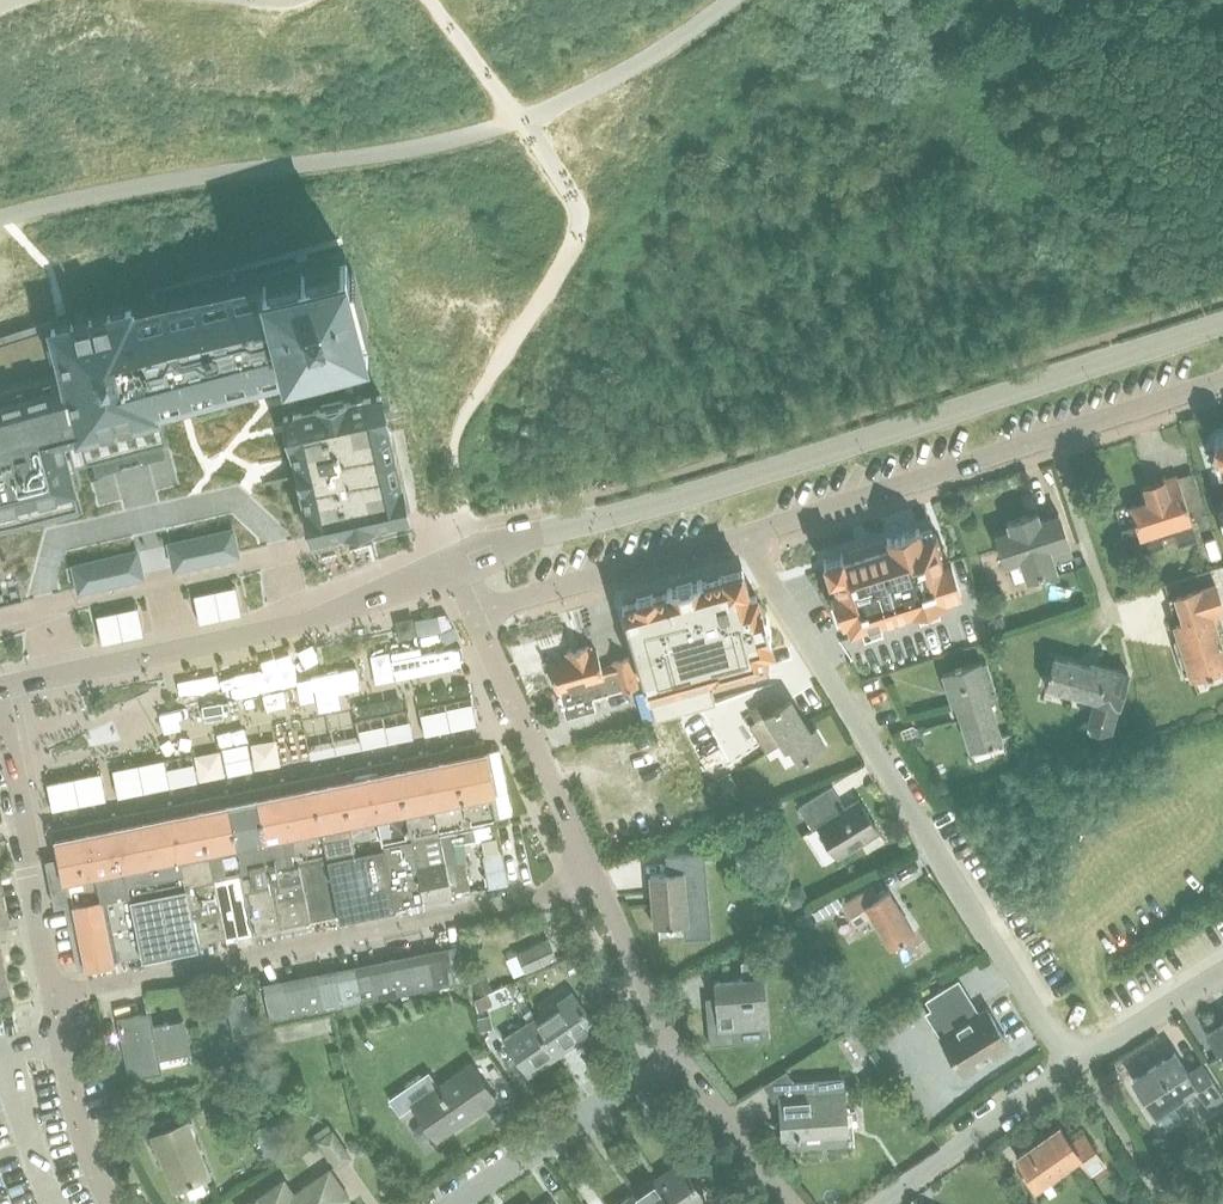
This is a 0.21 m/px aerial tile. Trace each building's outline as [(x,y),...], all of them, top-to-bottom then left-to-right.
[(0,535),(0,596),(380,497),(330,284),(62,354),(83,440),(86,455),(87,460),(99,509),(0,535)] [(1213,442),(1216,451),(1222,456),(1222,432),(1217,434),(1213,442)] [(1190,519),(1176,474),(1141,485),(1145,498),(1128,503),(1134,522),(1121,526),(1129,553),(1162,543),(1157,528),(1172,524),(1178,542),(1194,537),(1189,519),(1190,519)] [(1009,528),(994,533),(1005,564),(1017,560),(1024,579),(1054,568),(1051,560),(1069,554),(1066,544),(1068,543),(1058,512),(1039,518),(1036,511),(1006,521),(1009,528)] [(918,528),(918,527),(885,538),(886,539),(848,551),(850,557),(843,560),(831,564),(834,574),(839,588),(833,590),(835,595),(840,612),(842,617),(847,615),(850,623),(913,603),(958,588),(949,559),(942,561),(941,558),(933,532),(932,533),(921,536),(918,528)] [(231,529),(168,543),(174,566),(237,552),(231,529)] [(136,550),(73,565),(78,588),(141,574),(136,550)] [(1163,582),(1168,596),(1166,597),(1173,623),(1190,678),(1222,668),(1222,652),(1222,647),(1222,632),(1216,610),(1222,608),(1214,582),(1210,568),(1163,582)] [(666,590),(621,602),(654,719),(714,702),(709,684),(768,668),(762,649),(770,647),(768,638),(770,637),(760,602),(758,603),(755,594),(747,596),(740,569),(701,580),(701,578),(666,587),(666,590)] [(1001,615),(982,621),(986,634),(1006,627),(1001,615)] [(594,709),(591,699),(607,694),(606,692),(618,689),(618,691),(635,686),(628,657),(610,662),(611,665),(599,668),(594,651),(590,653),(588,645),(572,650),(566,651),(568,657),(548,663),(560,707),(561,706),(563,711),(564,717),(594,709)] [(985,645),(976,647),(979,657),(988,654),(985,645)] [(1044,655),(1038,680),(1037,683),(1090,697),(1084,722),(1093,731),(1106,728),(1112,703),(1115,704),(1123,672),(1081,660),(1079,665),(1045,656),(1045,655),(1044,655)] [(986,751),(1003,746),(987,698),(997,695),(985,659),(942,673),(966,749),(984,743),(986,751)] [(179,685),(143,686),(145,733),(181,731),(179,685)] [(779,738),(803,723),(788,699),(772,709),(765,699),(748,710),(755,721),(748,725),(765,751),(780,741),(781,741),(779,738)] [(445,712),(431,715),(438,744),(451,741),(445,712)] [(374,726),(380,756),(398,752),(392,723),(374,726)] [(807,731),(803,723),(779,738),(781,741),(780,741),(784,747),(788,745),(798,760),(822,745),(812,728),(807,731)] [(911,725),(900,729),(903,737),(915,733),(911,725)] [(365,761),(363,730),(343,732),(346,763),(365,761)] [(1020,731),(1005,736),(1009,750),(1024,746),(1020,731)] [(481,750),(426,762),(439,830),(473,823),(495,819),(486,772),(481,750)] [(226,787),(239,784),(232,755),(219,758),(226,787)] [(240,757),(240,783),(265,783),(265,757),(240,757)] [(398,767),(412,835),(439,830),(426,762),(398,767)] [(182,793),(208,790),(206,765),(180,767),(182,793)] [(370,773),(383,841),(412,835),(398,767),(370,773)] [(583,773),(589,819),(628,813),(622,768),(583,773)] [(738,779),(731,769),(714,780),(720,791),(738,779)] [(370,773),(314,785),(327,852),(355,847),(383,841),(370,773)] [(28,784),(35,816),(74,807),(66,775),(28,784)] [(875,831),(855,798),(842,806),(829,784),(795,805),(809,828),(815,825),(834,856),(875,831)] [(286,790),(299,858),(327,852),(314,785),(312,785),(286,790)] [(286,790),(258,796),(271,863),(299,858),(286,790)] [(243,873),(255,935),(265,933),(264,930),(282,927),(283,930),(273,875),(271,863),(258,796),(229,802),(242,869),(243,873)] [(201,808),(215,874),(242,869),(229,802),(201,808)] [(201,808),(172,813),(185,880),(215,874),(201,808)] [(116,825),(129,891),(185,880),(172,813),(116,825)] [(473,823),(439,830),(442,846),(443,850),(451,893),(470,889),(464,859),(456,861),(453,844),(476,840),(473,823)] [(129,891),(116,825),(88,831),(101,896),(129,891)] [(740,827),(727,828),(729,845),(741,844),(740,827)] [(727,828),(711,830),(712,847),(729,846),(729,845),(727,828)] [(439,830),(412,835),(412,839),(424,903),(452,897),(451,893),(443,850),(442,846),(439,830)] [(88,831),(59,837),(62,856),(67,879),(72,902),(100,896),(101,896),(88,831)] [(412,835),(383,841),(383,845),(395,904),(396,907),(415,903),(415,904),(424,903),(412,839),(412,835)] [(498,838),(483,840),(486,854),(500,852),(498,838)] [(355,847),(327,852),(328,856),(339,915),(339,918),(396,907),(395,904),(383,845),(383,841),(355,847)] [(327,852),(299,858),(299,862),(311,921),(339,915),(328,856),(327,852)] [(666,872),(649,874),(649,875),(652,875),(655,924),(653,924),(653,926),(668,924),(668,926),(672,926),(672,924),(708,921),(706,890),(700,890),(697,852),(680,853),(665,854),(666,872)] [(507,882),(502,854),(483,858),(489,886),(507,882)] [(55,857),(44,859),(53,906),(72,902),(67,879),(62,856),(55,857)] [(299,858),(271,863),(273,875),(283,930),(311,924),(311,921),(299,862),(299,858)] [(242,869),(215,874),(216,879),(227,940),(236,938),(235,936),(253,932),(254,935),(255,935),(243,873),(242,869)] [(9,919),(0,873),(0,921),(9,919)] [(215,874),(185,880),(187,885),(198,946),(207,944),(206,940),(225,936),(226,940),(227,940),(216,879),(215,874)] [(185,880),(129,891),(130,897),(135,922),(141,954),(142,957),(198,946),(187,885),(185,880)] [(801,882),(785,891),(793,907),(809,899),(801,882)] [(887,944),(910,930),(885,889),(875,896),(867,884),(840,901),(841,903),(853,922),(867,913),(887,944)] [(101,896),(100,896),(102,902),(113,960),(141,954),(135,922),(130,897),(129,891),(101,896)] [(835,894),(810,909),(815,916),(816,918),(841,903),(840,901),(835,894)] [(100,896),(72,902),(85,967),(114,961),(113,960),(102,902),(100,896)] [(810,909),(792,920),(797,927),(815,916),(810,909)] [(526,970),(555,957),(548,940),(518,953),(526,970)] [(798,942),(787,950),(797,964),(808,956),(798,942)] [(9,988),(0,944),(0,989),(9,988)] [(443,951),(450,984),(467,980),(460,947),(443,951)] [(443,951),(426,954),(432,987),(450,984),(443,951)] [(426,954),(407,958),(414,991),(432,987),(426,954)] [(407,958),(389,962),(396,995),(414,991),(407,958)] [(498,982),(512,978),(505,959),(492,963),(498,982)] [(389,962),(372,965),(379,998),(396,995),(389,962)] [(372,965),(354,969),(361,1002),(379,998),(372,965)] [(361,1002),(354,969),(336,973),(343,1006),(361,1002)] [(336,973),(319,976),(325,1009),(343,1006),(336,973)] [(592,973),(583,977),(591,995),(600,990),(592,973)] [(486,974),(470,980),(476,996),(492,989),(486,974)] [(319,976),(300,980),(307,1013),(325,1009),(319,976)] [(715,1001),(706,1002),(709,1043),(733,1041),(732,1028),(766,1025),(763,976),(714,979),(715,1001)] [(300,980),(283,984),(290,1017),(307,1013),(300,980)] [(937,1037),(950,1058),(959,1071),(1004,1043),(982,1008),(974,1013),(953,980),(923,999),(930,1011),(924,1014),(938,1036),(937,1037)] [(606,1003),(618,998),(612,983),(600,989),(600,990),(606,1003)] [(290,1017),(283,984),(264,987),(271,1021),(290,1017)] [(570,992),(535,1017),(539,1024),(534,1027),(554,1056),(595,1027),(570,992)] [(233,1032),(251,1028),(244,993),(226,997),(233,1032)] [(487,993),(474,998),(479,1009),(492,1004),(487,993)] [(158,1058),(189,1051),(183,1021),(144,1029),(141,1014),(119,1019),(130,1076),(160,1070),(158,1058)] [(489,1014),(478,1016),(480,1029),(492,1027),(489,1014)] [(539,1024),(535,1017),(504,1038),(529,1073),(554,1056),(534,1027),(539,1024)] [(1204,1031),(1222,1061),(1222,1019),(1204,1031)] [(1175,1050),(1131,1078),(1154,1114),(1195,1088),(1207,1105),(1221,1096),(1200,1064),(1189,1071),(1175,1050)] [(436,1137),(494,1097),(472,1064),(413,1104),(436,1137)] [(778,1099),(781,1135),(843,1131),(839,1080),(794,1083),(786,1069),(763,1083),(772,1099),(778,1099)] [(1199,1114),(1191,1118),(1196,1126),(1204,1121),(1199,1114)] [(273,1121),(254,1127),(259,1142),(261,1141),(277,1136),(273,1121)] [(173,1191),(209,1177),(186,1122),(151,1135),(173,1191)] [(1087,1170),(1100,1161),(1080,1133),(1067,1142),(1056,1126),(1014,1156),(1034,1184),(1076,1155),(1087,1170)] [(335,1164),(349,1155),(332,1131),(318,1140),(335,1164)] [(656,1177),(672,1201),(670,1202),(671,1203),(697,1203),(706,1198),(680,1161),(656,1177)] [(349,1198),(329,1169),(293,1193),(284,1179),(247,1203),(340,1203),(349,1198)] [(630,1195),(636,1203),(671,1203),(670,1202),(672,1201),(656,1177),(630,1195)] [(630,1195),(617,1203),(636,1203),(630,1195)]
